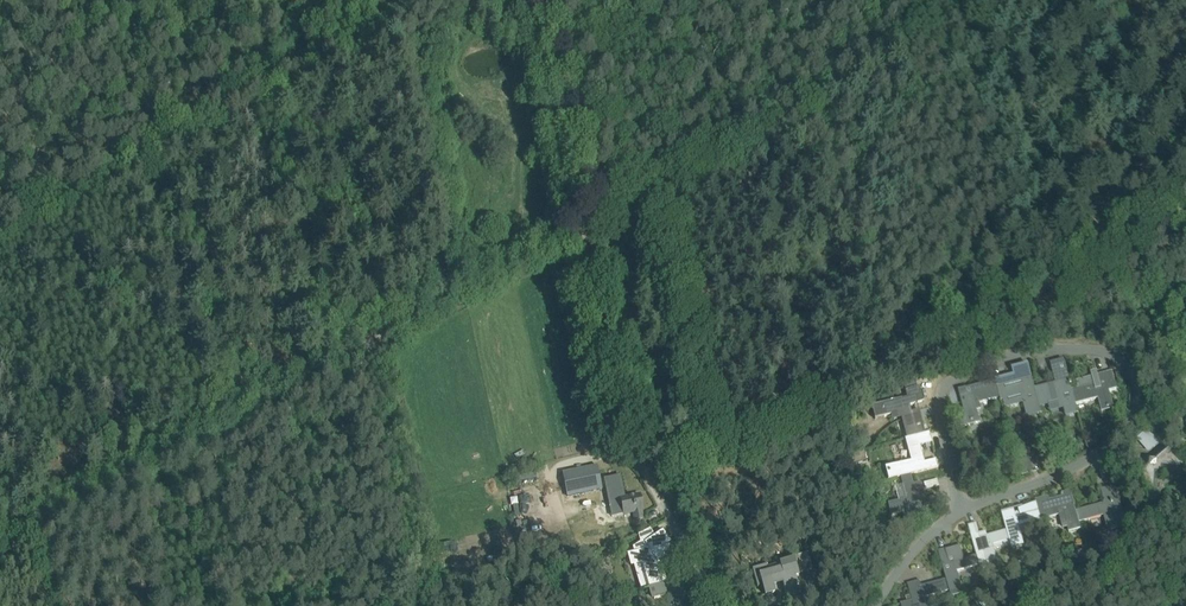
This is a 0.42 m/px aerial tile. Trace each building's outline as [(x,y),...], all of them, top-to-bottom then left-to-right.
[(1071,389),(1072,389),(1071,384),(1072,384),(1071,381),(1070,382),(1064,360),(1056,362),(1058,367),(1053,368),(1056,381),(1034,387),(1039,406),(1048,404),(1050,411),(1064,408),(1066,415),(1078,412),(1077,409),(1077,408),(1076,404),(1075,404),(1071,389)] [(1034,387),(1028,364),(1018,367),(1018,369),(1013,370),(1014,374),(995,380),(1000,397),(1001,402),(1022,396),(1028,418),(1042,414),(1039,406),(1034,387)] [(1075,404),(1076,404),(1098,398),(1101,409),(1113,406),(1109,390),(1116,388),(1111,370),(1096,374),(1097,376),(1093,377),(1093,375),(1076,380),(1078,387),(1072,389),(1071,389),(1075,404)] [(979,420),(975,404),(1000,397),(995,380),(966,388),(966,387),(958,389),(964,413),(955,415),(959,429),(969,426),(968,423),(979,420)] [(924,401),(920,386),(905,390),(907,397),(873,407),(876,419),(900,413),(907,438),(917,435),(925,433),(919,411),(912,413),(910,405),(924,401)] [(911,474),(938,466),(936,459),(925,462),(920,445),(932,442),(929,432),(925,433),(917,435),(907,438),(913,460),(887,467),(890,480),(900,477),(900,476),(911,474)] [(1067,446),(1054,452),(1058,461),(1071,454),(1067,446)] [(1177,459),(1169,450),(1157,460),(1150,460),(1149,467),(1137,478),(1145,487),(1154,497),(1153,495),(1155,472),(1161,472),(1161,466),(1185,468),(1185,469),(1177,459)] [(1039,460),(1026,465),(1029,473),(1043,468),(1039,460)] [(597,466),(562,473),(567,496),(602,489),(597,466)] [(913,483),(911,474),(900,476),(900,477),(906,499),(890,503),(893,515),(902,513),(905,522),(929,516),(926,507),(939,503),(937,495),(924,499),(922,492),(923,490),(921,483),(919,482),(913,483)] [(621,476),(604,479),(612,517),(624,514),(634,512),(635,520),(643,519),(641,510),(643,510),(640,495),(625,498),(621,476)] [(1127,525),(1118,495),(1115,484),(1100,488),(1104,502),(1076,510),(1075,510),(1078,520),(1103,513),(1107,530),(1127,525)] [(1075,510),(1076,510),(1070,490),(1062,492),(1063,495),(1049,499),(1048,495),(1035,499),(1036,502),(1041,520),(1063,513),(1068,530),(1080,526),(1078,520),(1075,510)] [(529,501),(513,507),(520,526),(536,520),(529,501)] [(1018,526),(1041,520),(1036,502),(1018,509),(1019,511),(1015,512),(1013,508),(1014,508),(1014,507),(1001,511),(1001,512),(1006,529),(1007,529),(1009,540),(1011,546),(1022,542),(1018,526)] [(1007,529),(1006,529),(980,537),(976,522),(968,524),(976,555),(977,555),(979,565),(997,560),(993,544),(1009,539),(1009,540),(1007,529)] [(635,552),(626,554),(630,566),(642,563),(649,587),(656,585),(656,586),(667,582),(662,564),(679,559),(669,544),(671,543),(663,530),(661,532),(656,535),(652,537),(651,535),(641,541),(633,546),(635,552)] [(977,555),(976,555),(964,558),(960,545),(950,548),(950,550),(947,551),(946,548),(938,550),(946,580),(947,580),(950,590),(949,590),(961,587),(956,571),(979,565),(977,555)] [(799,576),(798,572),(799,572),(800,574),(812,570),(807,554),(777,563),(778,565),(766,568),(765,565),(751,569),(757,588),(763,586),(765,595),(775,592),(772,583),(782,580),(788,601),(801,597),(795,577),(799,576)] [(649,587),(649,588),(650,587),(654,599),(670,594),(674,605),(696,605),(690,583),(687,584),(684,577),(667,582),(656,586),(656,585),(649,587)] [(949,590),(950,590),(947,580),(946,580),(917,588),(915,581),(907,583),(912,600),(901,603),(901,605),(926,605),(924,597),(949,590)]
